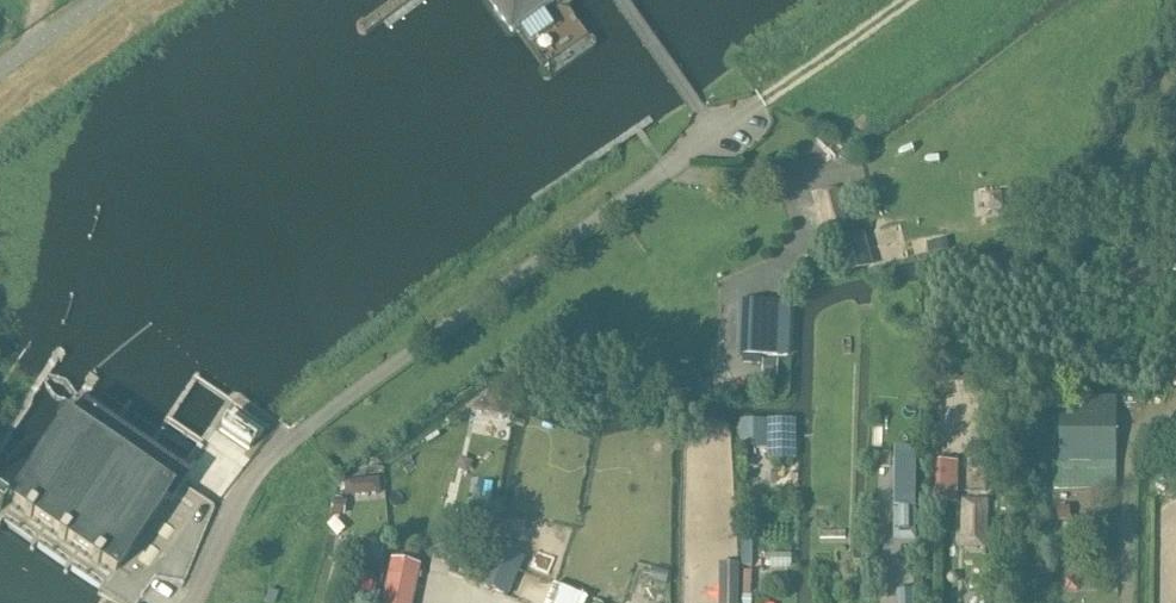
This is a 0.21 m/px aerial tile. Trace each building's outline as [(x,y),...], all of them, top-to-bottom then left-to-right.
[(490,1),(513,34),(562,0),(491,0),(490,1)] [(1002,192),(988,194),(989,208),(1004,207),(1002,192)] [(840,200),(821,205),(829,232),(847,226),(840,200)] [(739,325),(738,347),(768,348),(769,326),(739,325)] [(1061,397),(1059,491),(1087,491),(1088,464),(1117,464),(1117,397),(1061,397)] [(177,472),(84,408),(72,426),(66,422),(11,502),(26,512),(24,515),(31,520),(33,516),(60,534),(57,538),(64,543),(67,539),(94,557),(91,561),(98,566),(101,562),(116,573),(170,494),(165,490),(177,472)] [(767,422),(742,422),(742,434),(742,450),(767,450),(767,422)] [(770,426),(770,447),(794,448),(795,436),(795,423),(770,422),(770,426)] [(896,510),(896,535),(916,535),(917,510),(918,451),(897,451),(896,510)] [(934,462),(933,502),(956,502),(957,462),(934,462)] [(984,486),(983,467),(969,468),(970,486),(984,486)] [(1117,489),(1117,467),(1088,467),(1088,489),(1117,489)] [(336,500),(334,514),(343,515),(346,501),(336,500)] [(987,503),(963,502),(962,548),(987,548),(987,503)] [(1071,507),(1058,507),(1059,521),(1071,521),(1071,507)] [(497,547),(480,583),(507,596),(524,560),(497,547)] [(771,554),(771,568),(791,569),(792,555),(771,554)] [(391,561),(386,589),(414,595),(420,567),(391,561)] [(754,571),(744,571),(743,594),(752,595),(754,571)] [(739,573),(720,572),(720,590),(738,590),(739,573)]
